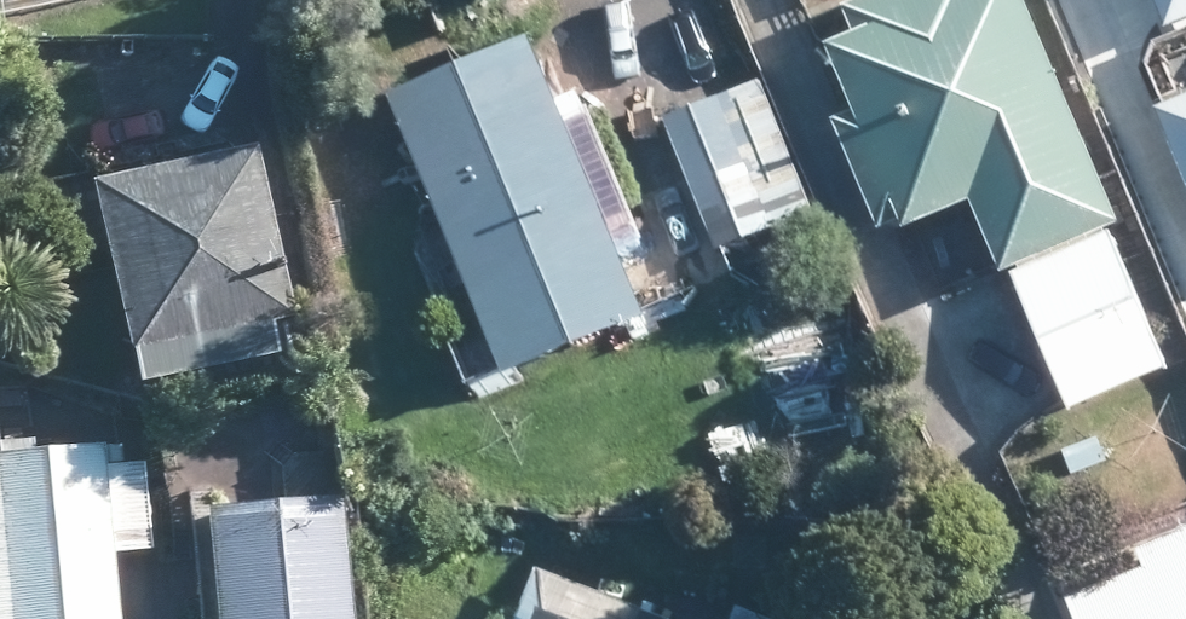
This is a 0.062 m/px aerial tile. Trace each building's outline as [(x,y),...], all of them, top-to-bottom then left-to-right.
[(1041,0),(873,0),(856,7),(869,36),(841,46),(870,111),(846,123),(894,233),(915,223),(921,235),(987,206),(1019,278),(1140,227),(1041,0)] [(1185,99),(1185,0),(1158,0),(1146,5),(1155,29),(1185,99)] [(502,333),(523,382),(664,320),(542,35),(401,97),(447,207),(502,333)] [(838,245),(828,223),(769,86),(706,112),(684,122),(674,127),(733,264),(788,240),(797,262),(838,245)] [(301,319),(278,220),(262,146),(245,150),(100,183),(111,231),(138,355),(141,354),(149,388),(287,356),(279,324),(301,319)] [(1091,392),(1094,400),(1180,364),(1134,252),(1047,288),(1065,333),(1091,392)] [(492,381),(506,375),(512,359),(504,344),(488,340),(474,347),(469,363),(476,378),(492,381)] [(1,426),(33,423),(28,371),(0,374),(0,417),(1,426)] [(158,552),(149,466),(126,470),(124,446),(43,454),(41,432),(2,435),(3,458),(0,459),(0,618),(126,618),(120,557),(158,552)] [(353,497),(289,503),(270,504),(217,509),(227,618),(364,618),(353,497)] [(1066,584),(1080,618),(1185,618),(1185,536),(1066,584)] [(545,570),(527,618),(676,618),(545,570)] [(748,608),(743,618),(774,618),(748,608)]
